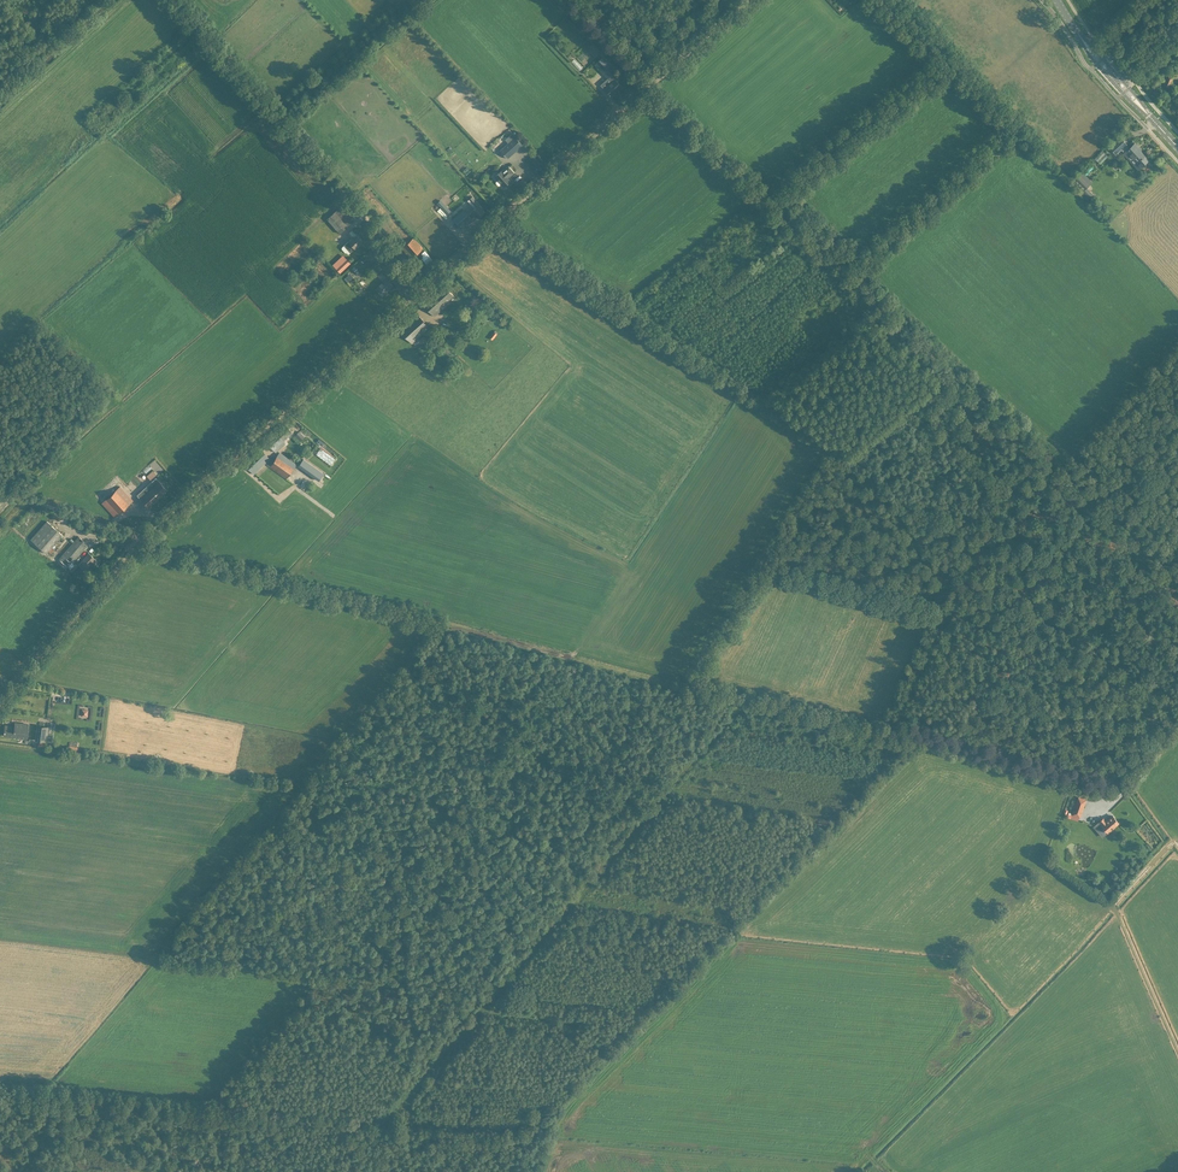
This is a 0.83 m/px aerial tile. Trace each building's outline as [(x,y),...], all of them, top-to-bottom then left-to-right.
[(604,56),(595,64),(608,78),(617,70),(604,56)] [(1169,89),(1173,77),(1167,74),(1163,86),(1169,89)] [(622,86),(615,79),(604,88),(612,96),(622,86)] [(500,150),(508,159),(523,145),(516,137),(500,150)] [(1148,160),(1144,155),(1138,148),(1139,147),(1135,143),(1129,149),(1126,145),(1127,144),(1121,137),(1116,142),(1111,147),(1117,154),(1121,149),(1125,153),(1126,151),(1130,156),(1131,155),(1138,162),(1134,165),(1138,170),(1148,160)] [(1095,158),(1100,164),(1108,155),(1102,150),(1095,158)] [(536,154),(529,159),(536,166),(542,161),(536,154)] [(1090,174),(1099,168),(1096,164),(1087,170),(1090,174)] [(515,172),(509,166),(504,170),(503,169),(495,176),(505,186),(512,180),(510,177),(515,172)] [(1087,187),(1090,184),(1081,175),(1073,182),(1082,191),(1080,193),(1088,201),(1095,196),(1087,187)] [(472,210),(475,213),(479,218),(485,212),(482,209),(482,208),(483,207),(476,200),(473,203),(476,206),(472,210)] [(343,205),(339,209),(328,218),(341,233),(352,223),(356,219),(343,205)] [(464,209),(453,219),(457,224),(461,228),(472,219),(468,214),(464,209)] [(348,242),(345,245),(342,247),(342,248),(346,252),(347,252),(349,253),(350,252),(351,252),(359,245),(363,241),(357,235),(353,238),(348,242)] [(450,253),(462,242),(457,237),(446,247),(450,253)] [(424,248),(420,244),(414,238),(405,245),(415,256),(424,248)] [(347,258),(336,268),(340,273),(351,263),(347,258)] [(389,261),(383,266),(387,271),(390,268),(389,266),(392,264),(389,261)] [(406,287),(412,282),(399,266),(393,272),(406,287)] [(349,275),(344,279),(347,282),(353,277),(350,273),(349,275)] [(387,279),(383,282),(376,288),(379,291),(383,296),(387,292),(386,291),(393,285),(387,279)] [(454,295),(450,291),(446,286),(425,305),(429,309),(435,316),(447,305),(445,303),(454,295)] [(430,327),(421,317),(417,312),(399,328),(412,343),(430,327)] [(497,339),(502,334),(499,331),(493,336),(497,339)] [(305,437),(299,431),(295,435),(300,441),(305,437)] [(260,448),(244,464),(248,468),(254,474),(256,472),(264,464),(265,463),(270,459),(260,448)] [(316,454),(331,465),(335,459),(321,448),(316,454)] [(297,464),(284,456),(279,452),(274,460),(274,461),(271,458),(266,464),(287,478),(297,464)] [(298,466),(319,480),(324,473),(303,459),(298,466)] [(150,479),(156,474),(153,471),(147,476),(150,479)] [(167,490),(163,486),(156,478),(137,495),(144,503),(148,507),(167,490)] [(106,499),(102,503),(115,517),(133,500),(120,486),(106,499)] [(47,553),(59,539),(63,534),(47,521),(31,539),(47,553)] [(59,559),(69,567),(73,571),(78,566),(73,562),(88,544),(79,536),(75,541),(59,559)] [(97,564),(97,565),(98,564),(98,563),(99,562),(89,553),(79,565),(85,570),(90,564),(94,567),(97,564)] [(9,738),(26,740),(28,724),(14,723),(14,726),(4,726),(4,737),(9,738)] [(47,742),(49,727),(37,725),(35,740),(47,742)] [(1072,814),(1074,815),(1080,817),(1086,800),(1080,798),(1078,797),(1072,814)] [(1102,825),(1108,832),(1119,823),(1113,815),(1106,821),(1104,818),(1100,821),(1103,824),(1102,825)]
